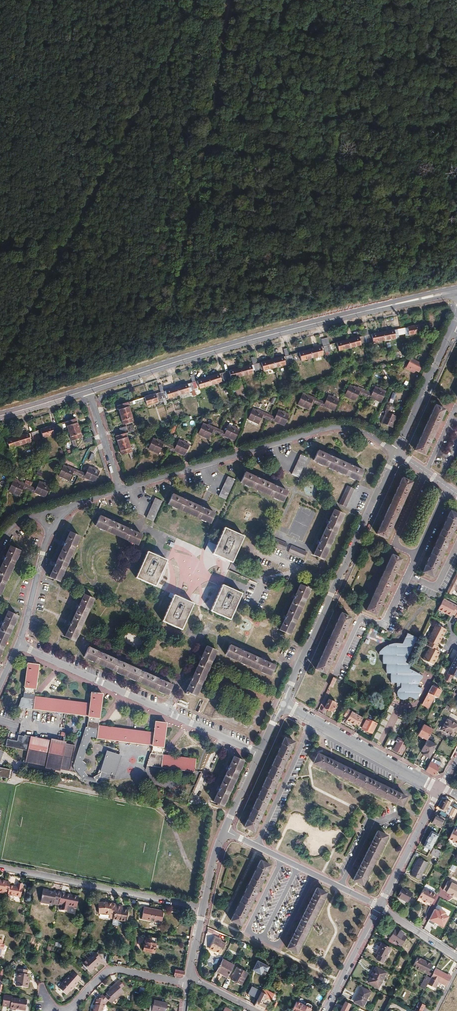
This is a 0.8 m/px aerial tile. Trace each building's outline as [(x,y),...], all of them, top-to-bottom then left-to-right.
[(408,335),(419,333),(419,330),(418,324),(403,328),(404,334),(408,333),(408,335)] [(364,336),(366,343),(371,342),(369,335),(368,335),(366,328),(362,329),(364,336)] [(395,338),(393,330),(382,332),(384,340),(395,338)] [(384,340),(382,332),(371,334),(372,342),(384,340)] [(366,343),(364,336),(347,340),(349,348),(361,345),(360,344),(366,343)] [(349,348),(347,340),(336,343),(338,351),(349,348)] [(323,355),(320,347),(309,350),(311,358),(323,355)] [(283,349),(285,356),(272,359),(274,368),(288,364),(290,363),(290,362),(288,355),(286,348),(283,349)] [(290,355),(292,362),(300,359),(301,360),(311,358),(309,350),(299,352),(299,353),(290,355)] [(265,376),(263,370),(274,368),(272,359),(261,362),(261,363),(256,364),(257,371),(259,378),(265,376)] [(422,364),(410,359),(405,369),(413,373),(415,370),(418,371),(422,364)] [(253,373),(251,365),(239,368),(241,376),(253,373)] [(241,376),(239,368),(223,372),(225,379),(227,385),(228,386),(233,385),(232,381),(229,381),(228,378),(231,378),(241,376)] [(221,382),(219,374),(208,377),(210,385),(221,382)] [(210,385),(208,377),(197,380),(197,381),(195,382),(193,375),(189,376),(191,382),(193,389),(196,397),(201,395),(199,389),(210,385)] [(409,389),(411,384),(405,380),(402,385),(409,389)] [(189,392),(187,383),(176,387),(178,395),(189,392)] [(361,394),(364,396),(366,392),(360,389),(360,390),(349,385),(344,396),(355,401),(359,392),(361,393),(361,394)] [(176,387),(165,390),(167,399),(178,395),(176,387)] [(371,394),(366,392),(364,396),(367,397),(368,396),(380,402),(385,391),(375,387),(371,394)] [(155,394),(144,397),(146,405),(157,402),(155,394)] [(313,397),(313,398),(302,394),(297,404),(308,409),(312,400),(314,402),(314,403),(317,404),(319,400),(313,397)] [(252,402),(257,401),(255,395),(247,397),(248,403),(252,402)] [(327,395),(324,402),(319,400),(317,404),(320,405),(320,404),(333,410),(338,400),(327,395)] [(135,400),(134,396),(128,398),(129,402),(132,401),(133,405),(142,402),(140,398),(135,400)] [(120,415),(130,412),(127,402),(117,405),(120,415)] [(435,405),(425,427),(434,432),(444,409),(435,405)] [(391,408),(387,406),(384,412),(385,412),(381,422),(391,427),(396,417),(389,414),(391,408)] [(263,412),(262,413),(252,409),(248,419),(258,424),(261,416),(264,417),(264,418),(267,419),(269,415),(263,412)] [(278,410),(275,417),(269,415),(267,419),(270,421),(271,420),(284,425),(288,415),(278,410)] [(120,415),(123,425),(133,422),(130,412),(120,415)] [(78,428),(75,418),(65,421),(68,431),(78,428)] [(213,427),(212,428),(202,424),(197,434),(208,439),(211,431),(214,432),(213,433),(217,434),(219,430),(213,427)] [(228,425),(225,432),(219,430),(217,434),(220,436),(221,435),(234,440),(238,430),(228,425)] [(51,426),(40,429),(42,437),(53,434),(51,426)] [(424,454),(434,432),(425,427),(414,450),(424,454)] [(75,439),(81,437),(78,428),(68,431),(73,447),(77,446),(75,439)] [(30,441),(28,433),(17,436),(20,445),(30,441)] [(126,433),(115,436),(118,445),(129,442),(126,433)] [(17,436),(6,440),(9,448),(20,445),(17,436)] [(163,442),(163,443),(153,438),(148,449),(158,454),(162,445),(164,446),(164,448),(168,449),(170,445),(163,442)] [(178,440),(175,447),(170,445),(168,449),(171,451),(172,449),(184,455),(189,445),(178,440)] [(129,442),(118,445),(121,455),(128,453),(130,459),(134,458),(129,442)] [(313,460),(336,471),(340,461),(330,457),(328,456),(317,451),(313,460)] [(307,458),(299,455),(291,474),(298,477),(307,458)] [(349,465),(340,461),(336,471),(358,481),(362,471),(351,466),(349,465)] [(74,469),(73,470),(62,465),(58,476),(68,480),(72,472),(75,473),(74,475),(77,476),(79,471),(82,465),(78,463),(77,465),(75,464),(73,468),(74,469)] [(85,474),(81,472),(79,471),(77,476),(81,478),(82,477),(94,482),(99,472),(88,467),(85,474)] [(240,482),(262,492),(266,482),(258,479),(255,478),(244,473),(242,477),(240,482)] [(234,479),(227,476),(218,496),(225,499),(234,479)] [(401,478),(393,496),(403,501),(411,482),(401,478)] [(22,485),(11,481),(6,492),(17,496),(21,488),(23,489),(23,490),(26,492),(28,487),(22,484),(22,485)] [(37,481),(33,489),(28,487),(26,492),(29,493),(30,492),(42,498),(48,486),(37,481)] [(273,486),(266,482),(262,492),(283,501),(285,496),(287,492),(276,487),(273,486)] [(346,486),(338,505),(345,508),(353,489),(346,486)] [(170,499),(167,504),(188,513),(193,504),(185,501),(182,499),(171,495),(170,499)] [(393,496),(385,515),(394,520),(403,501),(393,496)] [(161,501),(155,498),(146,518),(152,521),(161,501)] [(200,507),(193,504),(188,513),(209,523),(214,514),(202,508),(200,507)] [(328,524),(324,533),(333,537),(343,514),(334,510),(329,521),(328,524)] [(431,576),(456,521),(456,515),(450,511),(421,572),(431,576)] [(386,538),(394,520),(385,515),(376,534),(386,538)] [(97,520),(95,525),(116,535),(120,525),(113,522),(110,521),(99,516),(97,520)] [(128,529),(120,525),(116,535),(137,544),(138,543),(141,535),(130,530),(128,529)] [(242,536),(223,528),(211,554),(231,562),(242,536)] [(63,545),(59,555),(69,559),(79,536),(69,532),(65,543),(63,545)] [(323,559),(333,537),(324,533),(320,542),(318,545),(314,555),(323,559)] [(275,538),(272,545),(285,551),(288,544),(275,538)] [(0,566),(0,569),(9,573),(19,551),(9,546),(4,557),(3,559),(0,566)] [(307,552),(292,546),(289,552),(304,559),(307,552)] [(166,560),(147,551),(135,578),(154,586),(166,560)] [(392,553),(384,571),(393,576),(402,557),(392,553)] [(59,581),(69,559),(59,555),(55,564),(54,566),(49,577),(59,581)] [(9,573),(0,569),(0,592),(9,573)] [(446,592),(450,594),(451,595),(454,589),(456,591),(456,570),(446,592)] [(384,571),(375,590),(385,594),(393,576),(384,571)] [(240,593),(221,585),(209,611),(229,620),(240,593)] [(294,600),(290,607),(299,612),(310,589),(301,585),(295,597),(294,600)] [(376,613),(385,594),(375,590),(366,609),(376,613)] [(78,608),(74,616),(84,621),(94,599),(84,595),(79,605),(78,608)] [(173,595),(171,599),(161,621),(181,629),(192,604),(173,595)] [(455,615),(455,616),(456,617),(456,606),(443,598),(441,603),(438,608),(451,615),(452,613),(455,615)] [(280,630),(289,634),(299,612),(290,607),(286,617),(285,620),(280,630)] [(0,627),(0,635),(7,638),(17,616),(7,611),(2,622),(1,625),(0,627)] [(341,611),(333,630),(342,634),(350,615),(341,611)] [(74,641),(84,621),(74,616),(71,623),(70,626),(65,637),(74,641)] [(161,621),(180,630),(181,629),(161,621)] [(425,644),(429,646),(422,659),(432,665),(439,652),(437,650),(439,646),(437,645),(446,629),(436,624),(425,644)] [(388,632),(382,629),(380,634),(385,637),(388,632)] [(324,649),(334,653),(342,634),(333,630),(324,649)] [(378,653),(378,655),(382,655),(381,656),(381,657),(381,658),(381,659),(381,660),(381,661),(381,662),(381,663),(382,664),(386,664),(385,664),(385,665),(385,666),(385,667),(385,668),(385,669),(385,670),(385,671),(385,672),(385,673),(386,673),(390,673),(390,674),(390,675),(390,676),(389,677),(389,678),(389,679),(390,679),(390,680),(390,681),(390,682),(401,682),(401,687),(400,688),(399,688),(398,688),(398,689),(397,689),(397,690),(396,691),(396,692),(396,693),(396,694),(396,695),(396,696),(396,697),(397,697),(397,698),(398,698),(398,699),(399,699),(399,700),(400,700),(401,700),(402,700),(403,700),(404,700),(405,700),(405,699),(406,699),(406,698),(407,698),(407,697),(408,697),(408,696),(408,695),(416,699),(421,689),(416,686),(421,676),(408,669),(409,665),(404,663),(415,639),(407,635),(402,645),(401,645),(399,645),(398,644),(397,644),(395,644),(394,644),(392,644),(391,644),(389,645),(388,645),(387,645),(385,646),(384,647),(383,647),(382,648),(381,649),(380,650),(379,651),(378,653)] [(230,645),(225,654),(248,665),(252,655),(243,651),(240,650),(230,645)] [(201,659),(196,669),(206,673),(216,650),(207,646),(202,657),(201,659)] [(88,647),(84,657),(105,666),(109,657),(102,654),(99,653),(88,647)] [(334,653),(324,649),(322,653),(329,656),(322,670),(325,672),(334,653)] [(322,653),(316,668),(322,670),(329,656),(322,653)] [(444,680),(446,681),(447,682),(450,675),(456,678),(456,675),(456,654),(444,680)] [(261,659),(252,655),(248,665),(271,675),(275,665),(263,660),(261,659)] [(117,660),(109,657),(105,666),(126,676),(130,666),(119,661),(117,660)] [(38,665),(27,664),(22,698),(21,708),(32,709),(88,717),(87,727),(85,728),(75,760),(74,766),(74,768),(74,769),(74,770),(75,772),(81,779),(87,775),(83,771),(84,771),(85,771),(85,770),(86,770),(87,770),(87,769),(88,768),(88,767),(88,766),(88,765),(88,764),(87,763),(87,762),(86,762),(85,761),(84,761),(83,761),(82,761),(90,737),(96,737),(96,739),(152,746),(151,754),(150,754),(146,766),(193,772),(193,771),(195,759),(162,755),(166,723),(155,722),(154,733),(98,726),(102,694),(97,693),(96,693),(92,692),(92,693),(91,693),(90,704),(34,697),(38,665)] [(141,671),(130,666),(126,676),(147,685),(151,676),(144,672),(141,671)] [(196,695),(206,673),(196,669),(192,678),(191,680),(186,691),(196,695)] [(159,679),(151,676),(147,685),(168,694),(172,685),(162,681),(159,679)] [(327,698),(332,686),(329,685),(324,697),(327,698)] [(437,699),(440,691),(431,686),(421,705),(427,708),(433,697),(437,699)] [(335,703),(328,699),(324,708),(328,710),(328,709),(332,711),(334,707),(336,708),(337,706),(335,704),(335,703)] [(355,725),(355,724),(358,726),(362,718),(347,709),(343,716),(347,718),(346,720),(355,725)] [(366,718),(366,719),(364,718),(362,718),(358,726),(358,727),(371,733),(376,723),(366,718)] [(446,719),(440,730),(452,736),(455,732),(456,729),(456,728),(456,725),(446,719)] [(417,736),(423,739),(426,741),(427,740),(430,733),(432,730),(422,725),(417,736)] [(6,747),(28,751),(30,737),(19,736),(18,741),(7,739),(6,747)] [(294,740),(285,736),(244,825),(253,830),(294,740)] [(30,737),(28,751),(60,757),(63,744),(63,742),(53,740),(52,742),(30,737)] [(403,744),(405,741),(403,740),(397,737),(395,742),(396,742),(392,750),(400,754),(405,745),(403,744)] [(428,758),(435,745),(427,740),(426,741),(421,750),(423,752),(422,754),(428,758)] [(28,751),(25,761),(70,770),(75,746),(63,744),(60,757),(28,751)] [(101,771),(100,773),(93,777),(96,783),(110,778),(111,775),(112,775),(115,766),(114,766),(115,763),(116,764),(119,755),(106,751),(100,771),(101,771)] [(405,796),(318,752),(313,762),(401,805),(405,796)] [(121,756),(119,755),(116,764),(115,763),(114,766),(115,766),(112,775),(114,776),(121,756)] [(234,756),(223,779),(233,783),(243,760),(234,756)] [(70,770),(25,761),(25,763),(45,768),(45,769),(60,772),(61,771),(70,772),(70,770)] [(434,764),(430,762),(425,770),(434,775),(441,763),(437,761),(434,764)] [(9,779),(10,771),(0,769),(0,777),(9,779)] [(222,806),(233,783),(223,779),(213,801),(222,806)] [(435,808),(437,809),(448,814),(452,806),(449,805),(450,802),(444,799),(440,806),(437,804),(435,808)] [(443,818),(436,815),(432,822),(439,825),(443,818)] [(455,826),(449,838),(456,842),(456,828),(455,826)] [(387,834),(378,830),(353,881),(362,886),(387,834)] [(428,848),(432,840),(425,837),(421,844),(428,848)] [(439,857),(442,851),(434,847),(431,853),(439,857)] [(418,878),(426,862),(417,857),(412,868),(410,874),(418,878)] [(269,865),(260,860),(231,920),(240,925),(269,865)] [(21,898),(24,887),(19,886),(19,887),(11,885),(12,882),(7,881),(5,891),(10,892),(9,895),(21,898)] [(452,883),(447,893),(456,898),(456,885),(452,883)] [(326,893),(316,888),(287,948),(297,953),(326,893)] [(407,902),(411,893),(402,888),(398,897),(407,902)] [(434,898),(436,894),(423,888),(422,891),(434,898)] [(54,892),(48,891),(49,890),(44,889),(41,902),(54,904),(54,903),(59,904),(62,892),(54,891),(54,892)] [(429,908),(434,898),(422,891),(417,901),(429,908)] [(77,908),(80,896),(62,892),(59,904),(62,905),(61,910),(68,911),(69,906),(77,908)] [(116,903),(105,901),(98,902),(99,913),(104,913),(110,914),(109,915),(114,916),(116,903)] [(114,916),(113,919),(126,921),(128,909),(122,908),(122,905),(116,903),(114,916)] [(162,910),(143,906),(141,918),(160,922),(162,910)] [(438,911),(435,909),(429,920),(444,927),(449,917),(445,915),(446,913),(439,909),(438,911)] [(404,943),(409,933),(397,927),(393,937),(404,943)] [(155,938),(149,937),(148,939),(144,938),(142,951),(153,953),(155,944),(154,944),(155,938)] [(225,944),(215,938),(210,948),(220,953),(225,944)] [(390,948),(380,943),(376,953),(378,954),(376,958),(383,962),(390,948)] [(100,959),(94,951),(81,963),(89,971),(99,962),(98,961),(100,959)] [(428,972),(433,963),(418,955),(414,964),(428,972)] [(221,959),(214,973),(226,978),(233,966),(221,959)] [(269,967),(257,960),(251,970),(261,975),(263,971),(266,972),(269,967)] [(231,980),(240,985),(247,973),(236,967),(234,972),(234,973),(231,980)] [(440,969),(436,967),(434,970),(432,975),(431,976),(428,982),(436,986),(439,980),(447,984),(452,974),(448,972),(448,973),(442,970),(442,971),(440,970),(440,969)] [(385,973),(376,968),(369,982),(378,987),(385,973)] [(28,970),(19,969),(17,977),(18,978),(17,986),(28,988),(29,983),(28,983),(29,975),(27,975),(28,970)] [(80,978),(73,970),(69,975),(68,974),(60,981),(61,982),(57,986),(64,993),(68,989),(73,985),(74,985),(76,982),(80,978)] [(426,974),(421,985),(425,987),(428,982),(431,976),(426,974)] [(115,983),(116,984),(109,990),(105,994),(107,995),(104,997),(108,1001),(111,1004),(124,992),(121,988),(123,986),(118,980),(115,983)] [(370,991),(361,986),(355,997),(356,998),(354,1002),(362,1006),(370,991)] [(262,988),(258,997),(254,1004),(253,1005),(262,1010),(265,1004),(262,1003),(265,997),(271,1000),(274,994),(262,988)] [(7,1007),(7,1005),(10,1005),(10,1007),(9,1010),(15,1010),(20,1010),(25,1010),(27,1002),(12,999),(12,997),(4,995),(1,1005),(7,1007)] [(94,1010),(93,1010),(101,1010),(102,1010),(104,1005),(108,1001),(104,997),(102,995),(98,999),(96,999),(95,1004),(96,1005),(95,1010),(94,1010)] [(166,1004),(153,1001),(152,1004),(151,1010),(164,1010),(166,1004)] [(344,1001),(339,1010),(346,1010),(350,1004),(344,1001)] [(291,1010),(309,1010),(310,1010),(296,1002),(291,1010)] [(418,1002),(414,1010),(413,1010),(421,1010),(424,1005),(418,1002)]
